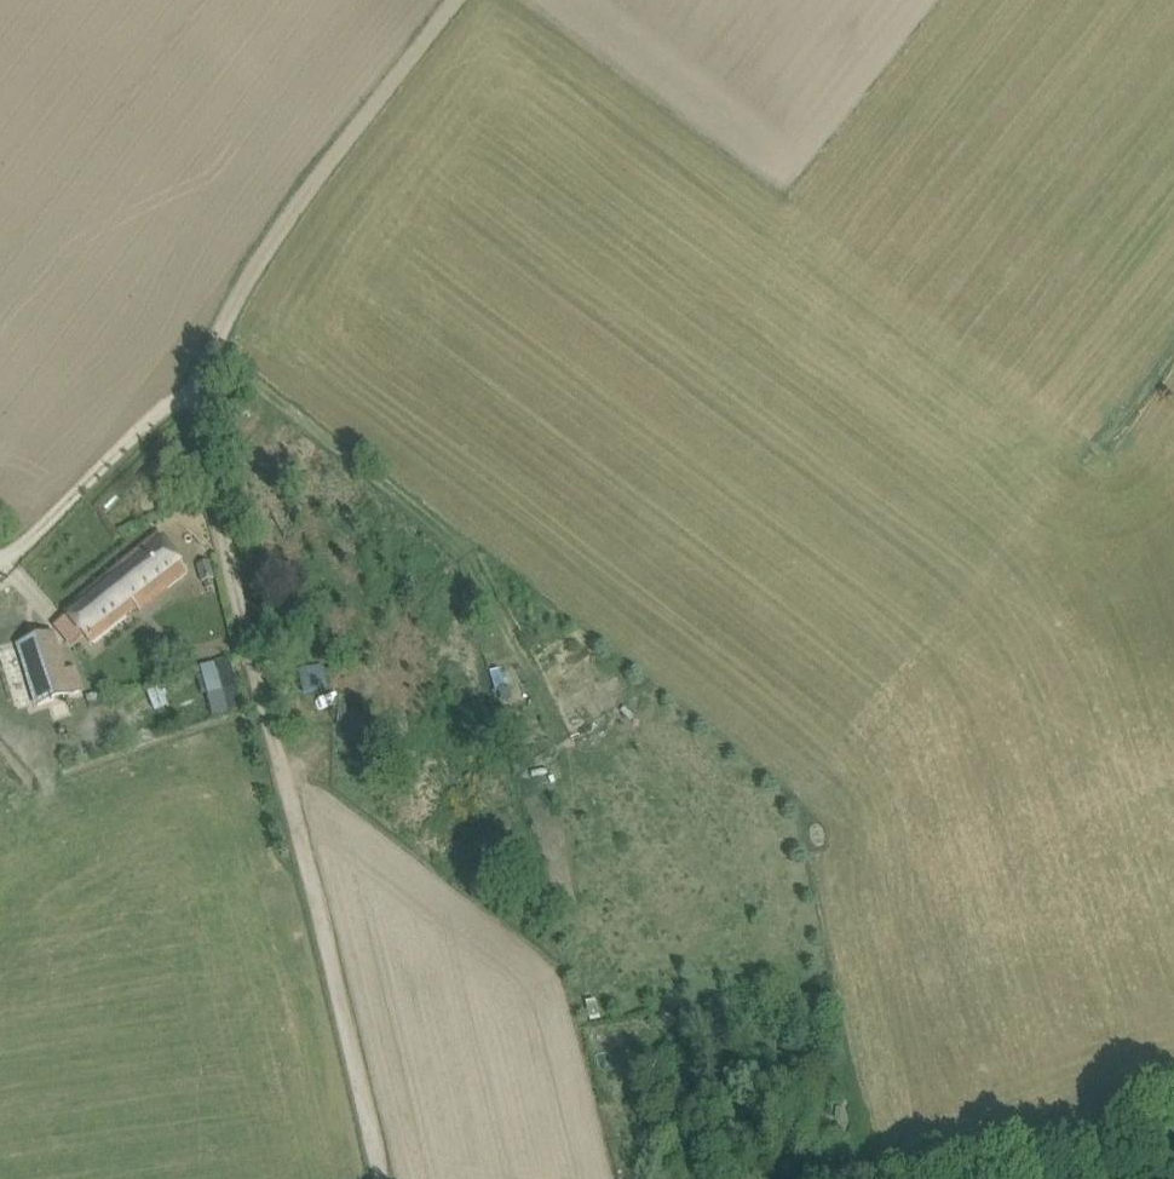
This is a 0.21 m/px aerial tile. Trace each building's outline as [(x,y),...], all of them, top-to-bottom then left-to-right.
[(190,572),(173,552),(157,534),(64,612),(92,645),(143,603),(148,608),(163,595),(159,591),(167,584),(170,589),(190,572)] [(212,561),(197,565),(201,581),(202,581),(204,590),(216,587),(214,578),(216,578),(212,561)] [(52,633),(19,644),(39,706),(80,691),(73,668),(65,671),(52,633)] [(200,667),(201,670),(212,715),(241,708),(228,659),(200,667)] [(313,667),(299,670),(304,694),(318,691),(313,667)]
